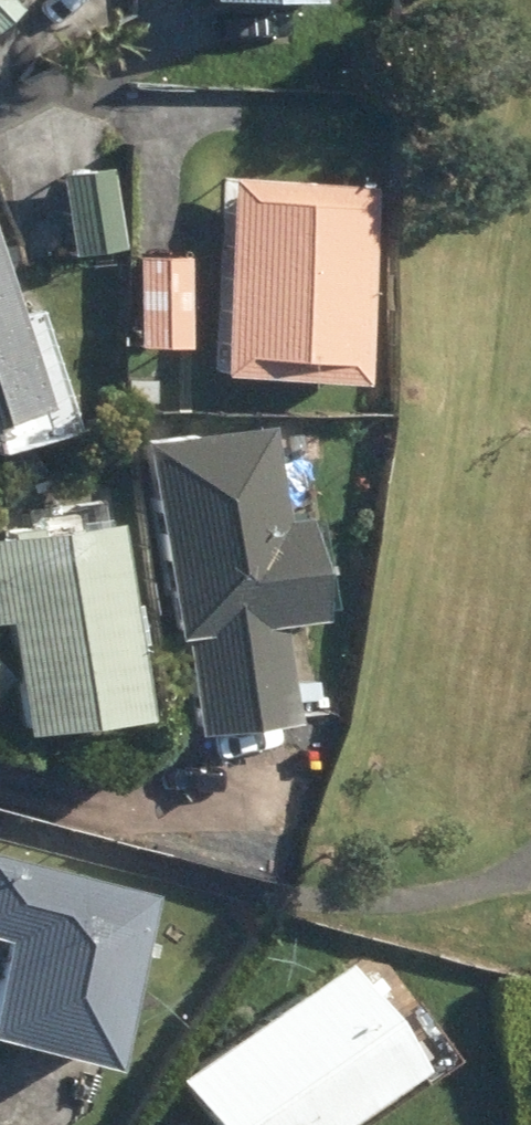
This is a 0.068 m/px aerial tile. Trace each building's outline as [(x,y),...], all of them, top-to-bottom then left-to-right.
[(282,10),(282,0),(178,0),(178,7),(282,10)] [(48,179),(56,260),(105,254),(97,174),(48,179)] [(203,383),(337,393),(351,194),(219,184),(203,383)] [(123,354),(174,356),(177,263),(125,261),(123,354)] [(22,414),(0,334),(0,420),(22,414)] [(169,644),(179,744),(276,733),(266,634),(299,630),(286,525),(267,528),(256,436),(135,449),(157,646),(169,644)] [(2,744),(116,732),(95,532),(0,542),(0,728),(2,744)] [(75,1074),(124,905),(0,870),(0,1052),(75,1074)] [(183,1071),(225,1124),(334,1124),(430,1059),(358,953),(183,1071)]
